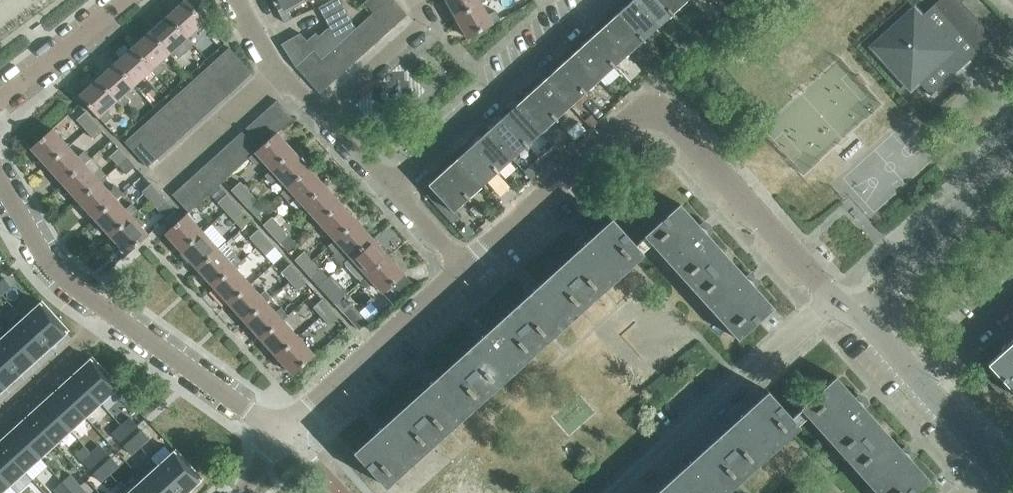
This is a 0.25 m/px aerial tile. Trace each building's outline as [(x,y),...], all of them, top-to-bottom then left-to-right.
[(187,0),(185,0),(168,15),(187,37),(205,20),(187,0)] [(306,0),(272,0),(284,22),(292,18),(288,10),(306,0)] [(324,17),(343,6),(340,0),(330,0),(318,7),(324,17)] [(373,12),(382,4),(387,0),(369,0),(365,3),(373,12)] [(382,4),(398,22),(407,14),(394,0),(387,0),(382,4)] [(456,17),(480,3),(485,0),(446,0),(456,17)] [(623,0),(614,8),(645,41),(645,40),(644,39),(658,26),(634,0),(632,0),(627,5),(623,0)] [(658,26),(671,14),(673,16),(674,15),(660,0),(634,0),(658,26)] [(674,15),(675,14),(673,12),(687,0),(660,0),(674,15)] [(914,8),(872,46),(910,88),(918,81),(930,95),(994,37),(960,0),(930,0),(917,12),(914,8)] [(487,15),(480,3),(456,17),(468,38),(501,19),(496,10),(487,15)] [(373,12),(389,30),(398,22),(382,4),(373,12)] [(324,17),(329,27),(356,28),(343,6),(324,17)] [(610,20),(604,25),(629,53),(642,40),(644,42),(645,41),(614,8),(606,15),(610,20)] [(380,38),(389,30),(373,12),(364,20),(380,38)] [(177,46),(187,37),(168,15),(150,31),(169,53),(176,60),(183,53),(177,46)] [(372,46),(380,38),(364,20),(356,28),(372,46)] [(598,31),(593,26),(585,34),(616,67),(615,65),(629,53),(604,25),(598,31)] [(331,50),(338,44),(347,36),(356,28),(329,27),(327,28),(318,35),(331,50)] [(347,36),(363,54),(372,46),(356,28),(347,36)] [(159,62),(169,53),(150,31),(133,47),(151,68),(158,76),(165,69),(159,62)] [(300,32),(281,43),(288,54),(305,41),(307,40),(300,32)] [(331,50),(318,35),(315,32),(307,40),(305,41),(313,50),(321,59),(330,51),(331,50)] [(581,46),(575,52),(600,79),(613,67),(615,68),(616,67),(585,34),(577,42),(581,46)] [(354,61),(363,54),(347,36),(338,44),(354,61)] [(288,54),(295,66),(313,50),(305,41),(288,54)] [(330,51),(346,69),(354,61),(338,44),(331,50),(330,51)] [(115,63),(134,84),(151,68),(133,47),(115,63)] [(211,63),(219,71),(228,63),(236,55),(229,47),(211,63)] [(321,59),(313,50),(295,66),(303,75),(312,67),(321,59)] [(330,51),(321,59),(337,77),(346,69),(330,51)] [(568,57),(564,53),(556,60),(586,94),(587,93),(586,91),(600,79),(575,52),(568,57)] [(243,80),(252,72),(236,55),(228,63),(243,80)] [(337,77),(321,59),(312,67),(328,85),(337,77)] [(552,72),(545,78),(570,105),(584,93),(586,95),(586,94),(556,60),(548,68),(552,72)] [(124,94),(134,84),(115,63),(97,79),(116,100),(123,108),(130,101),(124,94)] [(194,79),(202,87),(210,79),(219,71),(211,63),(194,79)] [(234,88),(243,80),(228,63),(219,71),(234,88)] [(328,85),(312,67),(303,75),(319,93),(328,85)] [(226,96),(234,88),(219,71),(210,79),(226,96)] [(535,79),(527,87),(557,120),(558,119),(557,118),(570,105),(545,78),(539,84),(535,79)] [(112,117),(106,110),(116,100),(97,79),(79,95),(98,116),(105,124),(112,117)] [(177,94),(184,102),(193,95),(202,87),(194,79),(177,94)] [(202,87),(217,104),(226,96),(210,79),(202,87)] [(208,112),(217,104),(202,87),(193,95),(208,112)] [(519,94),(523,99),(516,104),(541,132),(555,119),(557,121),(557,120),(527,87),(519,94)] [(167,118),(176,110),(184,102),(177,94),(159,110),(167,118)] [(184,102),(200,120),(208,112),(193,95),(184,102)] [(277,100),(276,101),(268,108),(284,126),(293,118),(277,100)] [(191,127),(200,120),(184,102),(176,110),(191,127)] [(506,106),(498,113),(528,147),(529,146),(528,144),(541,132),(516,104),(510,110),(506,106)] [(259,116),(275,133),(276,132),(277,132),(284,126),(268,108),(259,116)] [(142,126),(150,134),(158,126),(167,118),(159,110),(142,126)] [(191,127),(176,110),(167,118),(182,135),(191,127)] [(86,111),(77,119),(86,129),(95,121),(86,111)] [(489,121),(493,125),(487,131),(512,158),(526,146),(527,147),(528,147),(498,113),(489,121)] [(590,127),(596,121),(590,114),(584,120),(590,127)] [(250,123),(266,141),(275,133),(259,116),(250,123)] [(174,143),(182,135),(167,118),(158,126),(174,143)] [(103,130),(95,121),(86,129),(94,138),(103,130)] [(575,140),(586,130),(578,121),(567,131),(575,140)] [(242,131),(258,149),(266,141),(250,123),(242,131)] [(125,141),(132,150),(141,142),(150,134),(142,126),(125,141)] [(174,143),(158,126),(150,134),(165,151),(174,143)] [(31,147),(47,165),(68,146),(52,128),(31,147)] [(249,157),(255,151),(258,149),(242,131),(233,139),(249,157)] [(477,132),(469,139),(499,173),(500,172),(498,170),(512,158),(487,131),(481,136),(477,132)] [(266,141),(258,149),(255,151),(249,157),(248,158),(255,165),(262,159),(272,169),(293,150),(277,132),(276,132),(275,133),(266,141)] [(156,159),(165,151),(150,134),(141,142),(156,159)] [(224,147),(241,165),(248,158),(249,157),(233,139),(224,147)] [(464,151),(458,157),(483,184),(497,172),(498,174),(499,173),(469,139),(460,147),(464,151)] [(156,159),(141,142),(132,150),(148,167),(156,159)] [(61,180),(63,183),(84,164),(90,158),(83,151),(77,156),(68,146),(47,165),(61,180)] [(110,156),(119,165),(128,157),(119,147),(110,156)] [(232,173),(241,165),(224,147),(216,155),(232,173)] [(287,187),(308,168),(293,150),(272,169),(264,176),(271,183),(278,176),(287,187)] [(223,180),(232,173),(216,155),(207,163),(223,180)] [(128,157),(119,165),(126,173),(135,165),(128,157)] [(483,184),(458,157),(452,163),(448,158),(440,166),(470,199),(471,198),(469,197),(483,184)] [(525,172),(532,179),(546,166),(539,159),(525,172)] [(215,188),(223,180),(207,163),(198,170),(215,188)] [(76,198),(79,200),(100,181),(106,176),(99,169),(93,174),(84,164),(63,183),(76,198)] [(469,200),(470,199),(440,166),(431,173),(435,178),(428,184),(432,188),(453,211),(454,211),(468,198),(469,200)] [(324,185),(308,168),(287,187),(280,193),(287,201),(294,194),(303,204),(324,185)] [(198,170),(190,178),(206,196),(215,188),(198,170)] [(190,178),(181,186),(197,204),(206,196),(190,178)] [(95,218),(110,205),(116,199),(122,193),(115,186),(109,191),(100,181),(79,200),(92,215),(95,218)] [(231,189),(239,198),(248,190),(240,181),(231,189)] [(143,191),(150,199),(159,191),(151,183),(143,191)] [(319,222),(340,203),(324,185),(303,204),(319,222)] [(188,212),(197,204),(181,186),(172,194),(188,212)] [(438,208),(452,223),(459,216),(454,211),(453,211),(432,188),(425,194),(426,195),(438,208)] [(248,190),(239,198),(247,207),(256,199),(248,190)] [(159,191),(150,199),(159,209),(167,201),(159,191)] [(217,202),(225,210),(235,202),(226,193),(217,202)] [(110,205),(95,218),(111,236),(132,217),(138,210),(132,203),(125,209),(116,199),(110,205)] [(243,211),(235,202),(225,210),(234,219),(243,211)] [(356,220),(340,203),(319,222),(335,239),(356,220)] [(671,261),(693,285),(691,287),(692,287),(727,255),(725,256),(707,237),(709,235),(708,234),(706,235),(698,227),(700,225),(699,224),(697,226),(679,206),(681,204),(680,203),(645,235),(645,236),(636,245),(642,251),(653,242),(670,260),(668,261),(669,262),(671,261)] [(186,213),(165,232),(181,250),(202,231),(186,213)] [(263,224),(271,233),(280,225),(272,216),(263,224)] [(127,253),(148,234),(132,217),(111,236),(127,253)] [(644,253),(642,251),(636,245),(612,218),(611,219),(613,220),(593,238),(591,237),(590,238),(591,239),(582,247),(581,246),(580,247),(582,248),(562,266),(560,265),(592,300),(593,300),(591,298),(616,276),(617,277),(618,277),(617,275),(641,252),(643,254),(644,253)] [(342,247),(351,257),(372,238),(356,220),(335,239),(328,246),(334,253),(342,247)] [(280,225),(271,233),(279,242),(288,234),(280,225)] [(249,237),(257,246),(266,237),(258,228),(249,237)] [(218,249),(202,231),(181,250),(197,268),(218,249)] [(266,237),(257,246),(265,254),(274,246),(266,237)] [(351,257),(367,274),(388,255),(372,238),(351,257)] [(227,259),(218,249),(197,268),(213,286),(234,266),(241,261),(234,253),(227,259)] [(295,259),(303,268),(312,260),(304,251),(295,259)] [(366,288),(373,282),(383,292),(404,273),(388,255),(367,274),(359,281),(366,288)] [(727,256),(727,255),(692,287),(692,288),(694,286),(716,311),(714,313),(715,314),(717,312),(739,337),(738,338),(739,339),(774,307),(773,306),(771,308),(753,288),(755,286),(754,285),(753,287),(745,278),(746,276),(745,275),(744,277),(726,257),(727,256)] [(312,260),(303,268),(311,277),(320,269),(312,260)] [(281,272),(289,281),(298,272),(290,263),(281,272)] [(590,299),(592,301),(592,300),(560,265),(559,265),(561,267),(541,285),(540,283),(539,284),(540,286),(531,294),(530,293),(529,293),(530,295),(510,313),(509,311),(508,312),(541,347),(541,346),(540,344),(565,322),(566,324),(567,323),(565,321),(590,299)] [(229,303),(250,284),(234,266),(213,286),(229,303)] [(298,272),(289,281),(297,289),(306,281),(298,272)] [(0,281),(0,293),(1,295),(11,288),(4,278),(0,281)] [(410,288),(400,278),(394,284),(403,294),(410,288)] [(259,294),(250,284),(229,303),(245,321),(266,302),(271,297),(264,290),(259,294)] [(326,295),(334,303),(343,295),(335,286),(326,295)] [(343,295),(334,303),(358,330),(365,324),(368,326),(370,324),(343,295)] [(313,307),(321,316),(330,307),(322,298),(313,307)] [(283,305),(275,312),(266,302),(245,321),(261,338),(282,319),(289,312),(283,305)] [(39,305),(23,319),(49,347),(64,333),(39,305)] [(330,307),(321,316),(329,325),(338,316),(330,307)] [(541,347),(508,312),(509,314),(490,331),(488,330),(487,331),(489,332),(480,340),(479,339),(478,340),(479,341),(459,359),(458,358),(457,358),(490,393),(488,391),(513,368),(515,370),(516,369),(514,368),(539,345),(541,347)] [(23,319),(8,333),(34,360),(49,347),(23,319)] [(261,338),(277,356),(298,337),(282,319),(261,338)] [(0,340),(0,354),(18,375),(34,360),(8,333),(0,340)] [(1011,333),(1003,341),(1006,344),(1008,347),(1004,351),(1002,350),(988,363),(987,364),(1008,386),(1012,392),(1012,335),(1011,333)] [(314,355),(298,337),(277,356),(293,374),(314,355)] [(3,388),(18,375),(0,354),(0,384),(3,388)] [(488,392),(489,394),(490,393),(457,358),(457,359),(458,360),(438,378),(437,376),(436,377),(437,379),(429,387),(427,385),(427,386),(428,388),(408,406),(407,404),(406,404),(438,440),(439,439),(437,437),(462,415),(463,417),(464,416),(463,414),(488,392)] [(89,362),(74,376),(99,403),(114,390),(89,362)] [(977,370),(999,394),(1008,386),(987,364),(988,363),(986,362),(977,370)] [(74,376),(59,389),(84,417),(99,403),(74,376)] [(847,460),(848,460),(883,428),(881,429),(863,409),(865,408),(864,407),(863,408),(854,399),(856,398),(855,397),(853,399),(835,379),(837,377),(836,376),(801,408),(801,409),(792,417),(799,424),(809,414),(826,432),(824,434),(825,435),(826,433),(849,458),(847,460)] [(59,389),(44,403),(68,431),(84,417),(59,389)] [(800,426),(799,424),(792,417),(768,390),(767,391),(769,393),(749,411),(747,409),(746,410),(748,411),(739,420),(737,418),(736,419),(738,421),(718,438),(717,437),(716,437),(748,473),(749,472),(747,470),(772,448),(774,450),(774,449),(773,447),(798,425),(799,427),(800,426)] [(44,403),(28,417),(53,445),(68,431),(44,403)] [(438,440),(406,404),(406,405),(407,406),(387,424),(386,423),(385,423),(386,425),(377,433),(376,432),(375,433),(376,434),(357,452),(355,450),(354,451),(386,487),(387,486),(385,484),(410,462),(412,463),(413,463),(411,461),(436,438),(438,440)] [(28,417),(12,431),(38,458),(53,445),(28,417)] [(130,417),(121,426),(129,434),(138,426),(130,417)] [(121,426),(112,434),(119,442),(129,434),(121,426)] [(883,428),(848,460),(850,459),(872,484),(870,485),(871,486),(873,484),(881,492),(916,492),(930,480),(929,479),(927,481),(910,461),(911,459),(910,458),(909,460),(901,451),(902,449),(901,448),(900,450),(882,430),(884,428),(883,428)] [(0,442),(0,447),(23,472),(38,458),(12,431),(0,442)] [(141,431),(132,440),(140,448),(148,440),(141,431)] [(665,483),(674,492),(722,492),(746,471),(748,473),(716,437),(717,439),(698,457),(696,455),(695,456),(697,457),(688,465),(687,464),(686,465),(687,467),(667,485),(666,483),(665,483)] [(132,440),(122,448),(130,456),(140,448),(132,440)] [(99,445),(90,453),(98,461),(107,453),(99,445)] [(8,485),(23,472),(0,447),(0,477),(8,485)] [(90,453),(81,461),(88,470),(98,461),(90,453)] [(158,468),(180,492),(186,492),(198,482),(173,454),(158,468)] [(112,458),(102,466),(110,474),(119,466),(112,458)] [(102,466),(93,474),(101,483),(110,474),(102,466)] [(143,481),(153,492),(180,492),(158,468),(143,481)] [(70,475),(61,482),(69,492),(78,484),(70,475)] [(129,492),(153,492),(143,481),(129,492)] [(53,489),(57,492),(68,492),(69,492),(61,482),(53,489)] [(665,483),(665,484),(666,485),(658,492),(674,492),(665,483)] [(69,492),(70,492),(85,492),(78,484),(69,492)]
